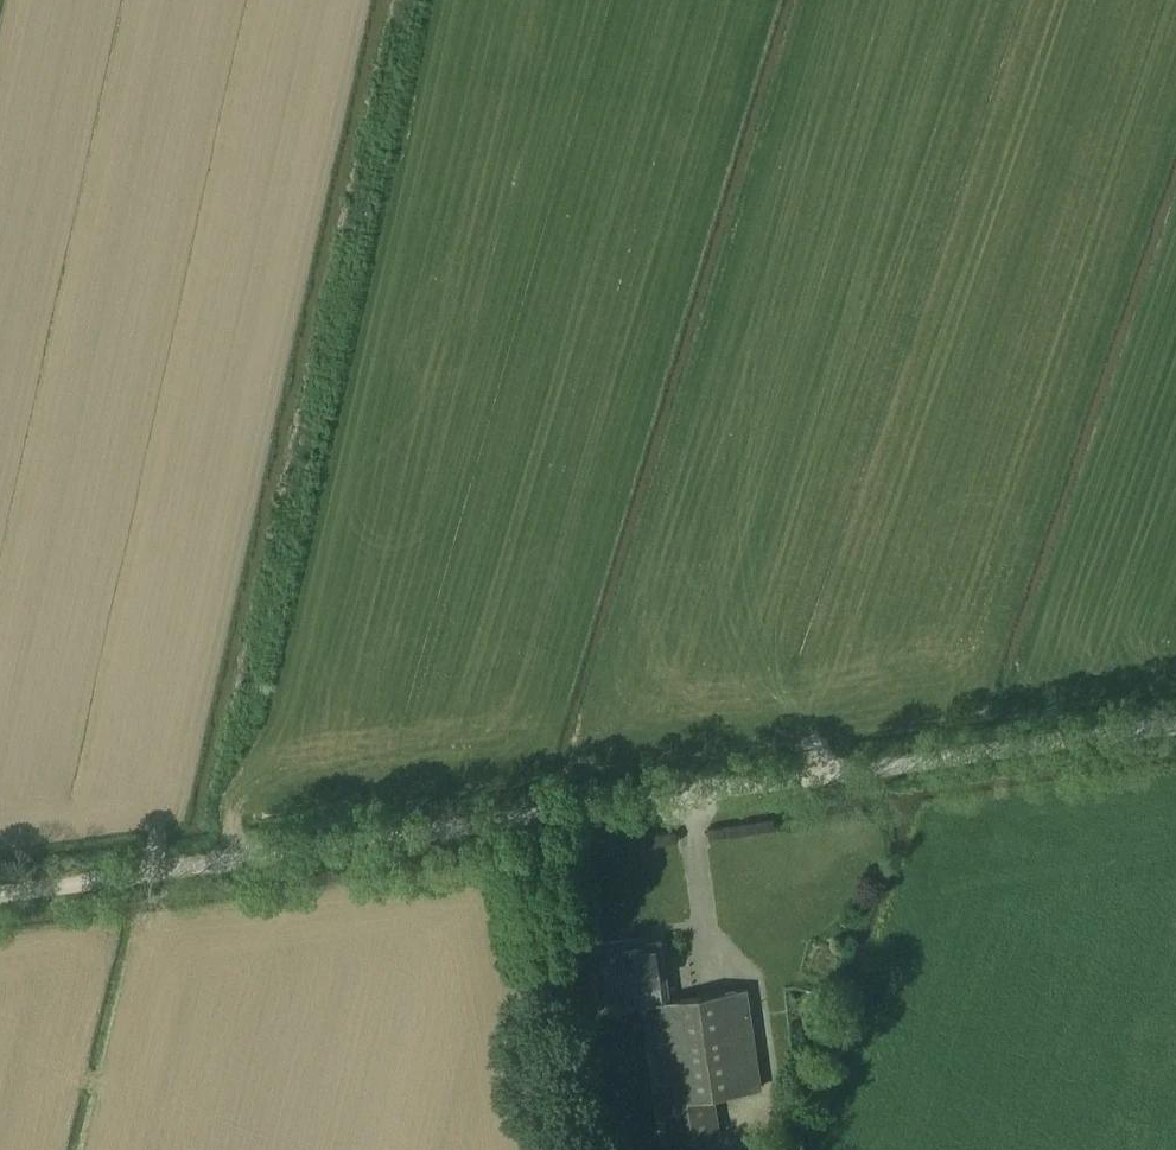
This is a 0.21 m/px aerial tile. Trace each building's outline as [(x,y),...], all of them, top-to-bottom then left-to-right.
[(640,1005),(647,1004),(668,1141),(719,1133),(712,1095),(761,1087),(746,989),(669,1001),(660,941),(638,944),(638,946),(626,948),(625,939),(593,943),(597,969),(604,968),(606,988),(637,983),(640,1005)]
